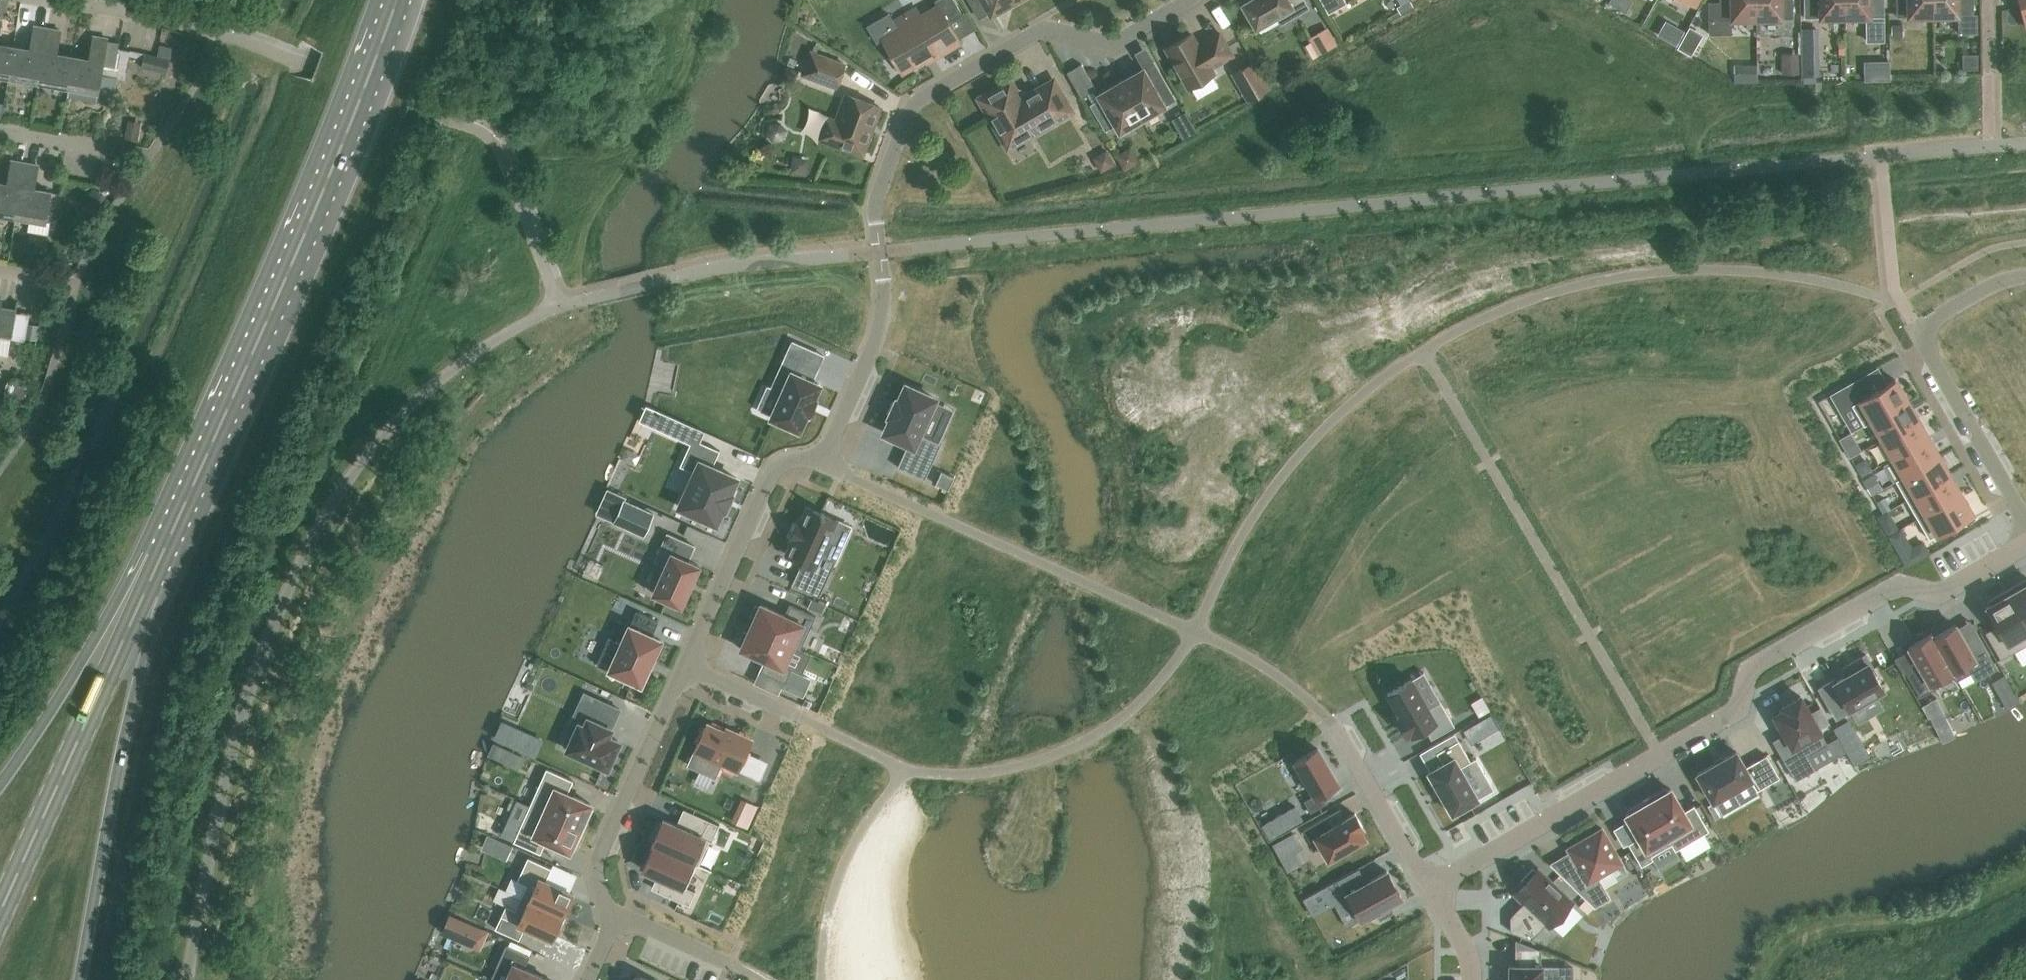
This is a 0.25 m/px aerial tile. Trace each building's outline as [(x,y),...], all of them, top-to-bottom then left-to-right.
[(866,26),(877,43),(883,39),(892,56),(898,53),(908,70),(932,55),(934,58),(961,43),(948,22),(962,14),(954,0),(936,0),(935,1),(937,6),(921,15),(917,8),(893,21),(888,13),(866,26)] [(991,16),(1020,0),(982,0),(991,16)] [(1243,4),(1256,27),(1276,16),(1281,24),(1309,8),(1304,0),(1250,0),(1243,4)] [(1328,13),(1346,3),(1344,0),(1320,0),(1328,13)] [(1609,6),(1620,12),(1627,0),(1612,0),(1609,6)] [(1756,18),(1756,0),(1720,0),(1720,2),(1709,2),(1709,19),(1710,19),(1711,35),(1732,35),(1731,19),(1756,18)] [(1756,18),(1781,18),(1793,17),(1792,0),(1756,0),(1756,18)] [(1845,17),(1844,0),(1804,0),(1804,17),(1820,17),(1820,18),(1845,17)] [(1845,17),(1866,17),(1866,42),(1884,41),(1884,16),(1884,0),(1844,0),(1845,17)] [(1933,0),(1896,0),(1897,16),(1908,16),(1933,16),(1933,0)] [(1933,16),(1958,16),(1958,15),(1973,15),(1973,0),(1933,0),(1933,16)] [(8,77),(38,81),(47,28),(34,26),(30,50),(13,47),(8,77)] [(1338,45),(1328,27),(1310,38),(1320,55),(1338,45)] [(38,81),(68,86),(73,57),(57,54),(61,30),(47,28),(38,81)] [(1232,55),(1219,33),(1198,45),(1191,34),(1166,48),(1189,87),(1214,73),(1211,68),(1232,55)] [(68,86),(98,91),(101,76),(125,80),(130,51),(119,49),(120,43),(107,41),(107,39),(94,36),(90,60),(73,57),(68,86)] [(8,77),(13,47),(0,45),(0,75),(8,77)] [(145,54),(141,68),(167,74),(171,60),(166,59),(168,48),(160,46),(157,57),(145,54)] [(845,64),(811,52),(803,74),(836,87),(845,64)] [(1121,81),(1142,119),(1176,100),(1153,60),(1142,67),(1143,68),(1121,81)] [(1270,90),(1254,62),(1233,74),(1248,102),(1270,90)] [(1096,89),(1081,64),(1067,72),(1081,97),(1096,89)] [(1070,111),(1053,81),(1028,96),(1016,93),(1010,82),(980,99),(1008,147),(1070,111)] [(1120,132),(1142,119),(1121,81),(1098,94),(1120,132)] [(880,107),(846,94),(836,121),(827,118),(820,138),(863,154),(880,107)] [(1194,117),(1182,123),(1187,135),(1199,129),(1194,117)] [(142,122),(128,121),(125,139),(139,141),(142,122)] [(1128,168),(1145,160),(1138,147),(1122,156),(1128,168)] [(1115,148),(1097,157),(1104,172),(1122,164),(1115,148)] [(15,217),(23,164),(10,162),(6,185),(0,184),(0,214),(15,217)] [(23,164),(15,217),(31,220),(29,231),(48,234),(50,223),(46,222),(51,192),(33,189),(37,166),(23,164)] [(11,338),(18,301),(0,298),(0,336),(11,338)] [(28,325),(26,339),(37,341),(39,327),(28,325)] [(782,393),(771,417),(799,430),(807,413),(809,413),(815,399),(814,398),(820,384),(812,381),(818,368),(786,354),(771,388),(782,393)] [(28,380),(17,378),(14,389),(7,388),(5,399),(23,403),(28,380)] [(1864,378),(1853,384),(1861,398),(1872,392),(1864,378)] [(1895,379),(1852,404),(1864,425),(1872,420),(1907,400),(1895,379)] [(892,416),(885,433),(908,443),(898,467),(925,479),(957,408),(906,385),(899,402),(897,401),(890,416),(892,416)] [(1917,418),(1907,400),(1872,420),(1882,438),(1882,439),(1917,418)] [(661,412),(654,427),(676,437),(683,421),(661,412)] [(1882,438),(1878,440),(1889,461),(1894,458),(1893,457),(1928,437),(1917,418),(1882,439),(1882,438)] [(1939,456),(1928,437),(1893,457),(1894,458),(1904,475),(1904,476),(1939,456)] [(695,472),(679,507),(716,523),(723,508),(725,509),(732,494),(730,493),(737,478),(713,467),(720,450),(692,438),(680,466),(695,472)] [(1858,441),(1847,447),(1852,457),(1863,450),(1858,441)] [(1904,475),(1895,480),(1906,499),(1950,474),(1939,456),(1904,476),(1904,475)] [(942,471),(936,484),(948,490),(954,477),(942,471)] [(1950,474),(1906,499),(1917,518),(1961,493),(1950,474)] [(1876,475),(1865,481),(1873,495),(1884,489),(1876,475)] [(1961,493),(1917,518),(1929,539),(1972,514),(1961,493)] [(653,514),(624,501),(614,522),(643,535),(653,514)] [(794,540),(787,556),(802,563),(793,584),(819,596),(835,561),(821,555),(836,520),(824,515),(825,513),(822,511),(821,513),(809,508),(803,521),(799,519),(791,538),(794,540)] [(1896,522),(1885,528),(1889,536),(1900,530),(1896,522)] [(654,593),(681,605),(699,565),(688,560),(695,545),(668,533),(656,559),(667,564),(654,593)] [(1922,542),(1899,555),(1906,567),(1928,554),(1922,542)] [(2007,590),(2025,623),(2025,580),(2025,579),(2007,590)] [(1985,632),(2001,659),(2025,644),(2025,623),(2007,590),(1988,601),(1990,604),(1986,607),(1997,625),(1985,632)] [(812,599),(809,608),(823,613),(826,605),(812,599)] [(754,620),(751,627),(793,646),(792,646),(800,650),(815,616),(790,605),(785,616),(761,605),(760,607),(756,605),(750,618),(754,620)] [(621,644),(609,638),(597,664),(641,684),(647,671),(649,671),(649,670),(648,669),(652,660),(653,661),(654,660),(652,659),(661,640),(652,636),(658,621),(636,611),(630,626),(629,626),(621,644)] [(1933,637),(1933,638),(1954,674),(1957,679),(1970,671),(1975,680),(1996,668),(1981,642),(1969,649),(1955,625),(1933,637)] [(793,646),(751,627),(748,633),(744,632),(738,644),(742,646),(741,648),(765,659),(760,670),(785,682),(791,669),(783,666),(792,646),(793,646)] [(1915,668),(1907,673),(1920,695),(1954,676),(1956,679),(1957,679),(1954,674),(1933,638),(1933,637),(1931,634),(1908,647),(1916,661),(1915,668)] [(1833,680),(1819,688),(1836,718),(1851,710),(1850,708),(1883,689),(1872,669),(1873,668),(1866,654),(1842,668),(1846,676),(1835,682),(1833,680)] [(1412,680),(1387,694),(1401,716),(1397,718),(1407,735),(1411,734),(1412,735),(1425,728),(1432,740),(1455,726),(1441,702),(1429,709),(1412,680)] [(1784,733),(1772,740),(1795,780),(1815,769),(1807,755),(1827,743),(1800,696),(1781,707),(1783,709),(1774,715),(1784,733)] [(620,709),(597,699),(585,726),(579,724),(567,749),(607,768),(619,742),(607,737),(620,709)] [(1492,717),(1479,725),(1486,738),(1499,730),(1492,717)] [(707,723),(694,752),(737,772),(752,739),(738,733),(737,737),(707,723)] [(1443,763),(1428,772),(1452,813),(1478,798),(1460,767),(1470,761),(1458,740),(1436,752),(1443,763)] [(1317,748),(1295,761),(1314,795),(1307,799),(1314,810),(1328,802),(1322,792),(1337,783),(1317,748)] [(1714,764),(1697,774),(1713,801),(1751,780),(1757,790),(1779,777),(1766,755),(1745,767),(1736,751),(1725,758),(1724,757),(1714,763),(1714,764)] [(590,808),(591,804),(568,793),(573,781),(547,768),(541,781),(530,805),(584,829),(593,809),(590,808)] [(1646,799),(1676,850),(1709,831),(1694,805),(1683,811),(1670,789),(1667,791),(1665,787),(1646,799)] [(1675,850),(1676,850),(1646,799),(1627,810),(1629,813),(1626,815),(1638,837),(1628,843),(1641,866),(1653,859),(1651,856),(1671,844),(1675,850)] [(745,800),(734,823),(747,829),(757,806),(745,800)] [(575,849),(584,829),(530,805),(514,841),(540,853),(546,841),(570,851),(571,848),(575,849)] [(1325,817),(1304,829),(1310,840),(1316,837),(1328,859),(1339,853),(1341,856),(1356,848),(1354,844),(1365,838),(1360,829),(1363,827),(1355,813),(1331,827),(1325,817)] [(658,822),(650,838),(654,840),(652,845),(654,845),(697,864),(697,865),(699,866),(710,842),(712,843),(720,825),(694,814),(687,830),(664,819),(662,824),(658,822)] [(1564,878),(1594,907),(1610,898),(1598,877),(1622,863),(1602,829),(1567,849),(1579,869),(1564,878)] [(654,845),(643,870),(663,879),(657,892),(686,904),(692,890),(687,888),(697,865),(697,864),(654,845)] [(521,897),(563,916),(573,893),(546,881),(551,868),(528,857),(517,881),(527,885),(521,897)] [(1509,917),(1510,931),(1531,939),(1544,925),(1546,923),(1549,926),(1573,901),(1538,868),(1535,871),(1532,868),(1531,869),(1520,881),(1523,884),(1514,894),(1523,902),(1509,917)] [(1356,869),(1334,882),(1342,896),(1341,897),(1356,923),(1374,912),(1379,920),(1391,913),(1386,905),(1399,898),(1384,872),(1364,883),(1356,869)] [(496,929),(519,940),(525,927),(552,939),(563,916),(521,897),(515,910),(506,906),(496,929)] [(509,975),(506,979),(549,979),(548,979),(524,969),(530,956),(506,945),(496,969),(509,975)] [(1510,979),(1558,979),(1558,966),(1542,966),(1542,965),(1510,965),(1510,979)]
